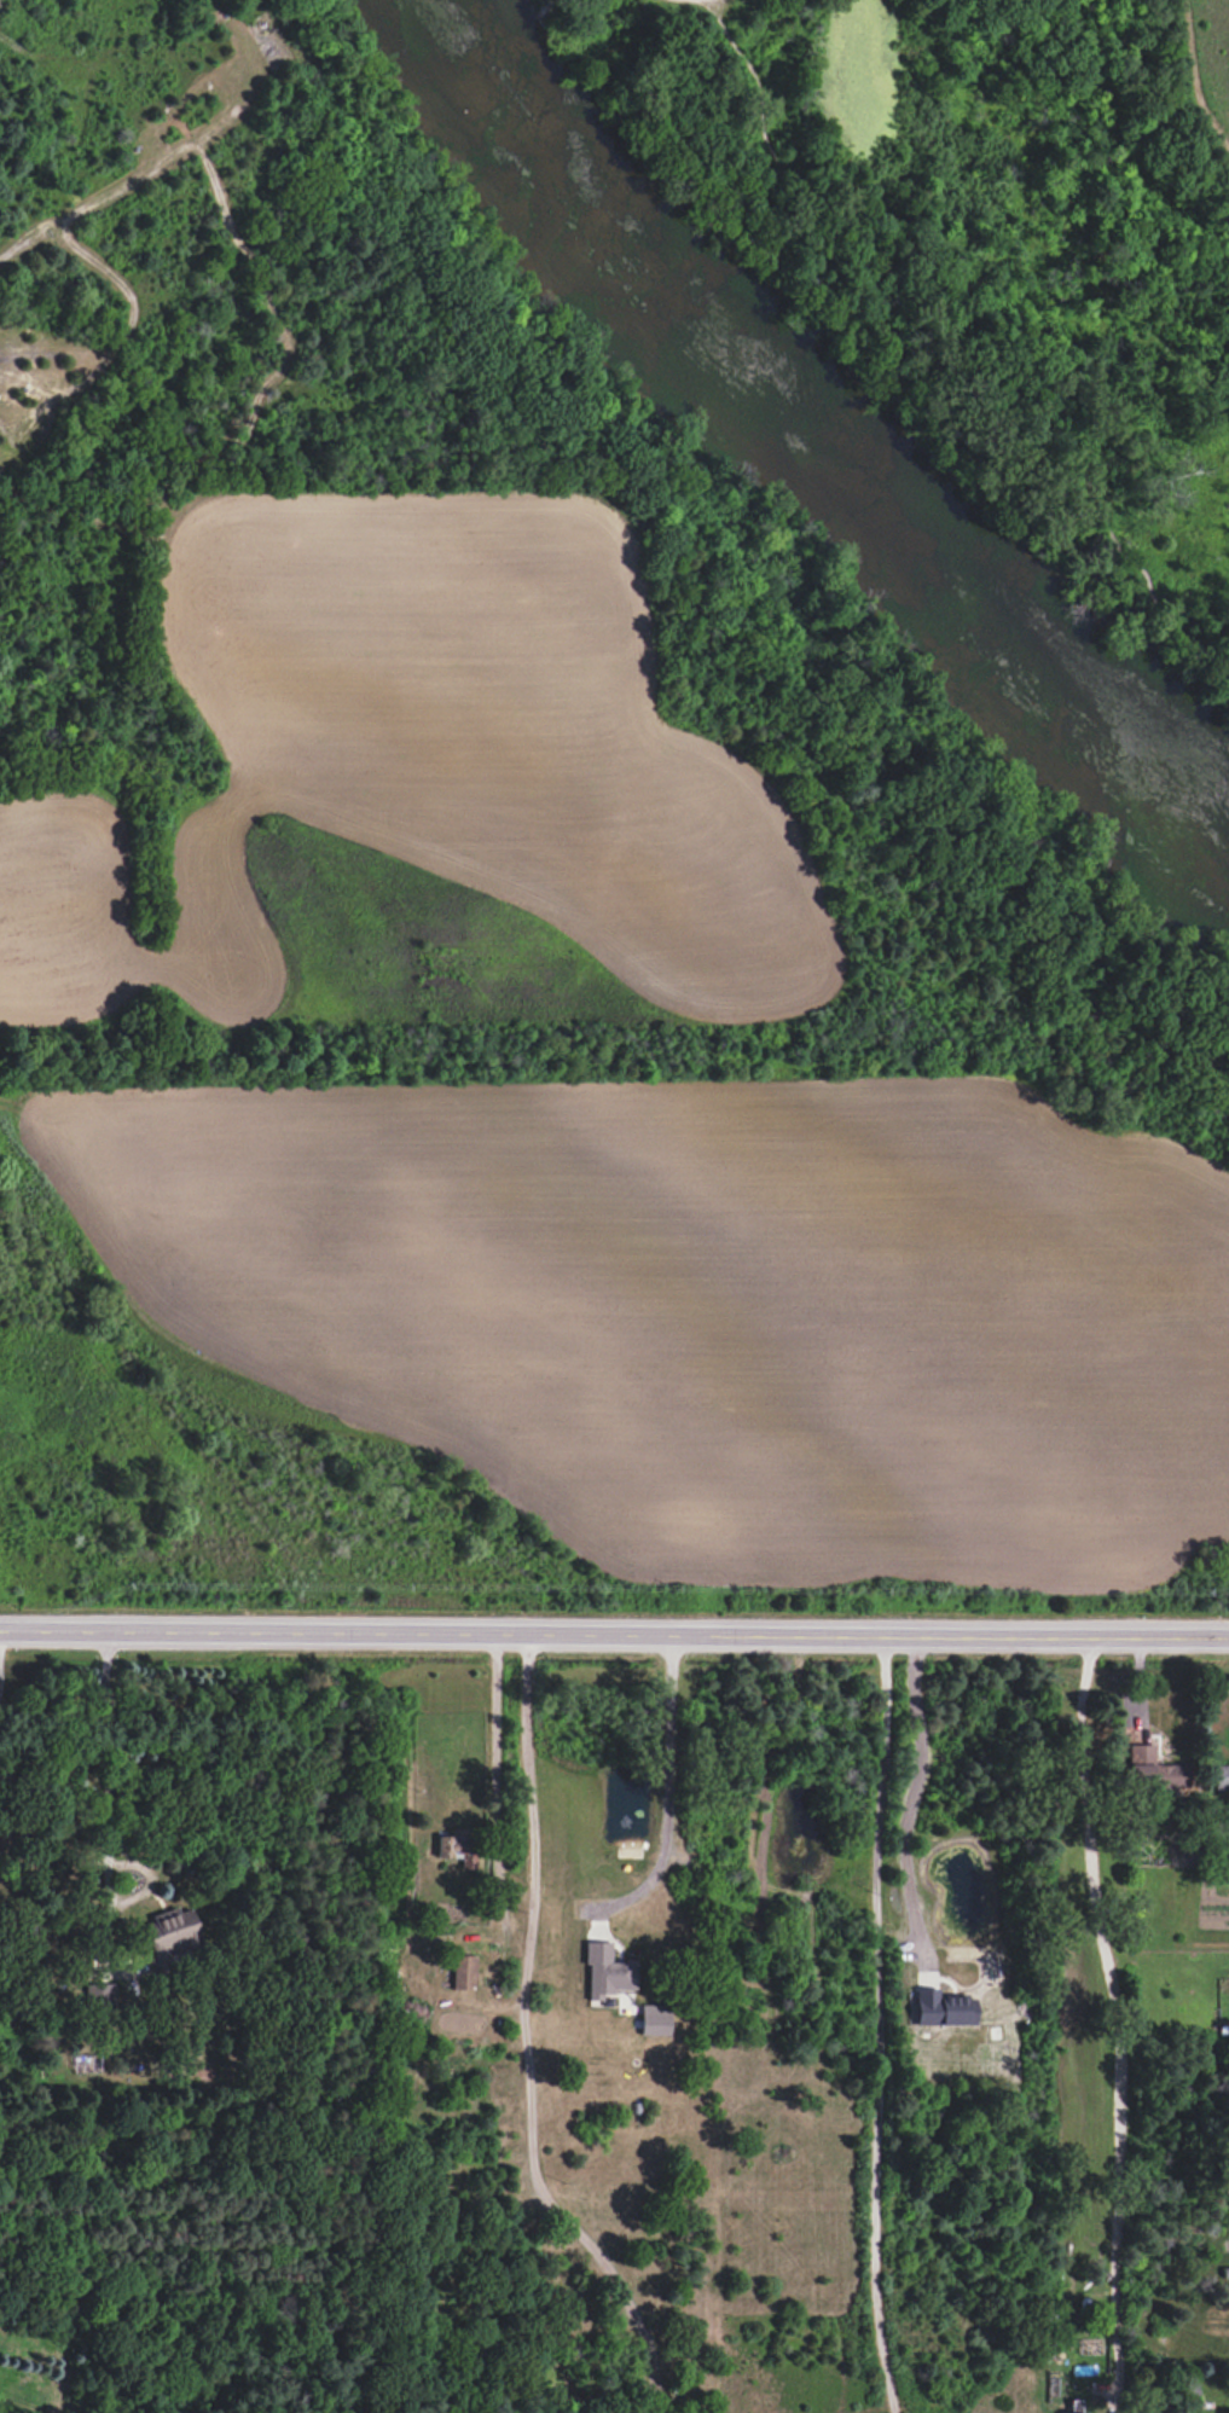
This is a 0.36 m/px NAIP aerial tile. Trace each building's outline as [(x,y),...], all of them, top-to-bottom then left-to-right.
[(1188,1765),(1154,1764),(1153,1787),(1188,1787),(1188,1765)] [(1216,1788),(1228,1788),(1228,1764),(1216,1764),(1216,1788)] [(191,1908),(178,1912),(177,1908),(141,1920),(152,1953),(146,1955),(152,1974),(172,1968),(167,1954),(202,1942),(191,1908)] [(585,2000),(602,2000),(602,1994),(613,1994),(613,1988),(634,1989),(635,1961),(610,1960),(610,1942),(587,1942),(585,2000)] [(474,1990),(476,1955),(453,1955),(452,1989),(474,1990)] [(112,1983),(86,1983),(85,2008),(112,2008),(112,1983)] [(975,2024),(975,1996),(938,1996),(938,1988),(915,1988),(915,2025),(975,2024)] [(669,2036),(670,2005),(641,2004),(640,2035),(669,2036)]
